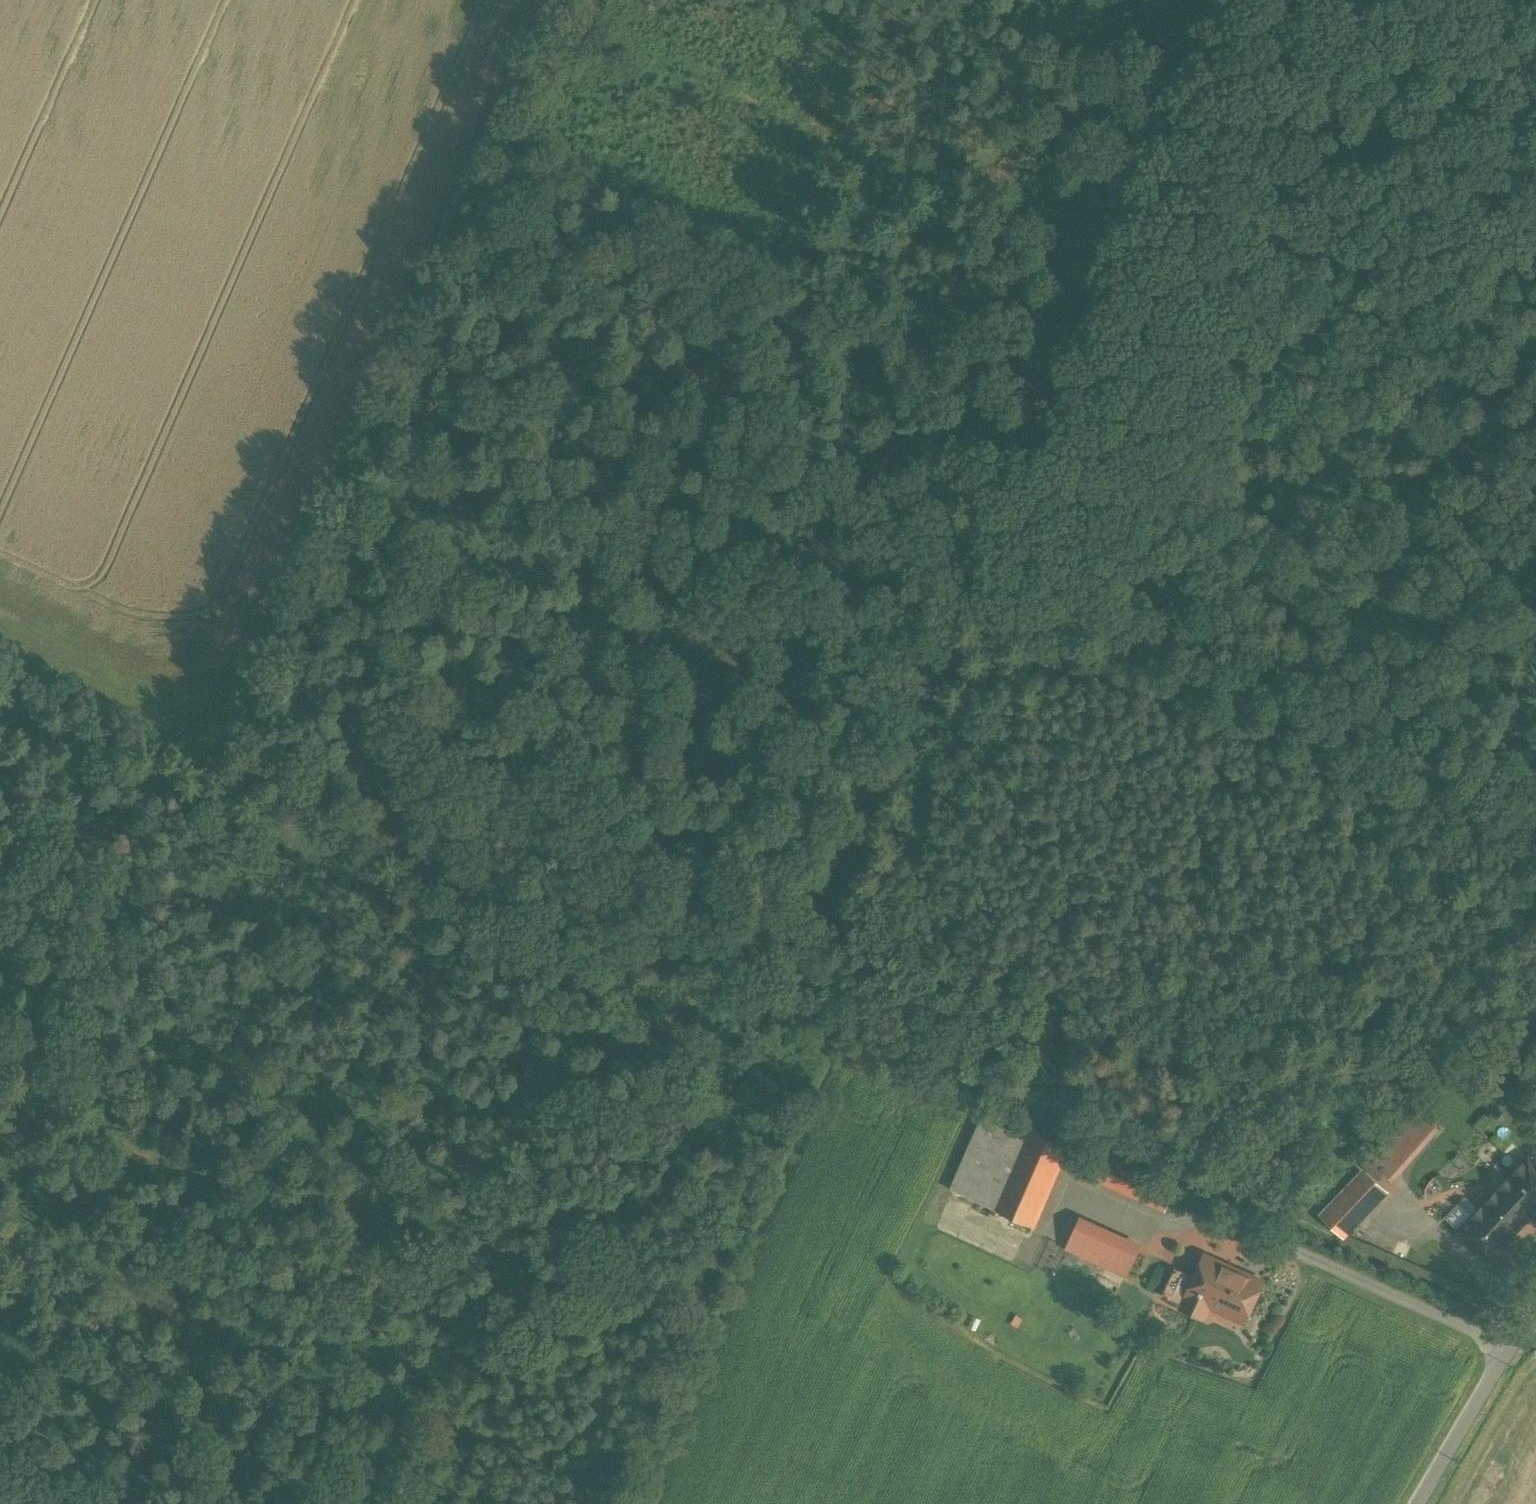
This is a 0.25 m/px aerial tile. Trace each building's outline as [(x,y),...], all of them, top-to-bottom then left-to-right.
[(1437,1127),(1413,1105),(1366,1157),(1390,1179),(1437,1127)] [(987,1111),(952,1191),(981,1204),(1016,1124),(987,1111)] [(1016,1124),(981,1204),(1034,1227),(1069,1147),(1016,1124)] [(1458,1232),(1488,1260),(1535,1209),(1535,1167),(1527,1159),(1458,1232)] [(1172,1197),(1099,1165),(1089,1186),(1163,1220),(1172,1197)] [(1362,1173),(1321,1215),(1343,1236),(1384,1194),(1362,1173)] [(1080,1216),(1075,1227),(1137,1255),(1142,1244),(1080,1216)] [(1137,1255),(1075,1227),(1067,1245),(1129,1273),(1137,1255)] [(1262,1283),(1205,1257),(1196,1277),(1184,1305),(1183,1307),(1204,1317),(1211,1301),(1245,1316),(1243,1320),(1245,1321),(1262,1283)] [(1196,1277),(1175,1268),(1163,1295),(1184,1305),(1196,1277)]
